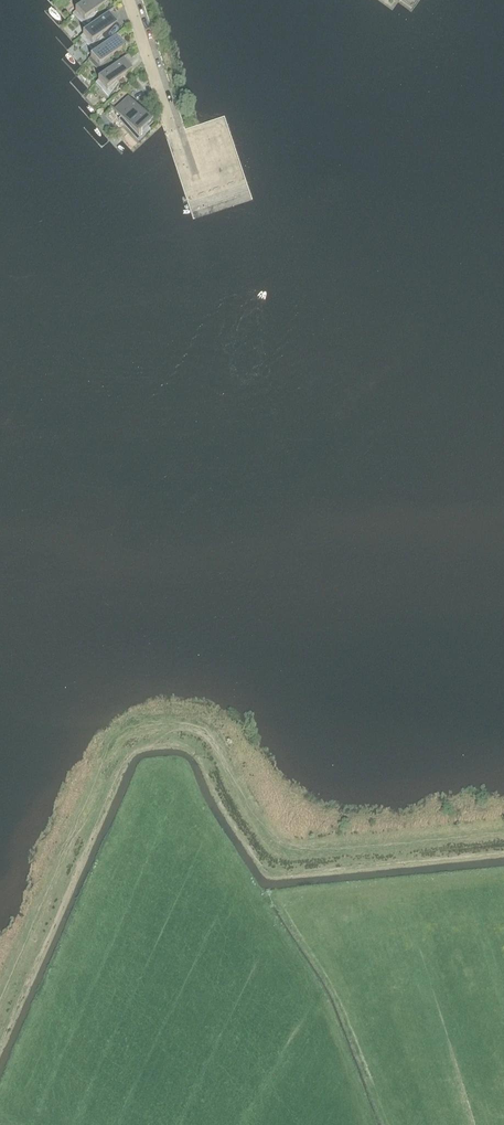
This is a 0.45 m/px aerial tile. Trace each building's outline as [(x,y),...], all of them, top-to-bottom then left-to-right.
[(88,26),(96,15),(94,13),(108,0),(88,0),(80,8),(75,12),(88,26)] [(83,35),(95,49),(103,38),(102,36),(117,22),(109,12),(115,6),(83,35)] [(90,58),(103,72),(111,61),(109,59),(125,45),(116,35),(123,29),(122,29),(90,58)] [(130,51),(98,81),(111,95),(119,84),(117,82),(132,68),(124,58),(131,52),(130,51)] [(118,120),(138,142),(151,131),(148,128),(153,124),(128,97),(115,110),(110,104),(109,105),(121,117),(118,120)]
